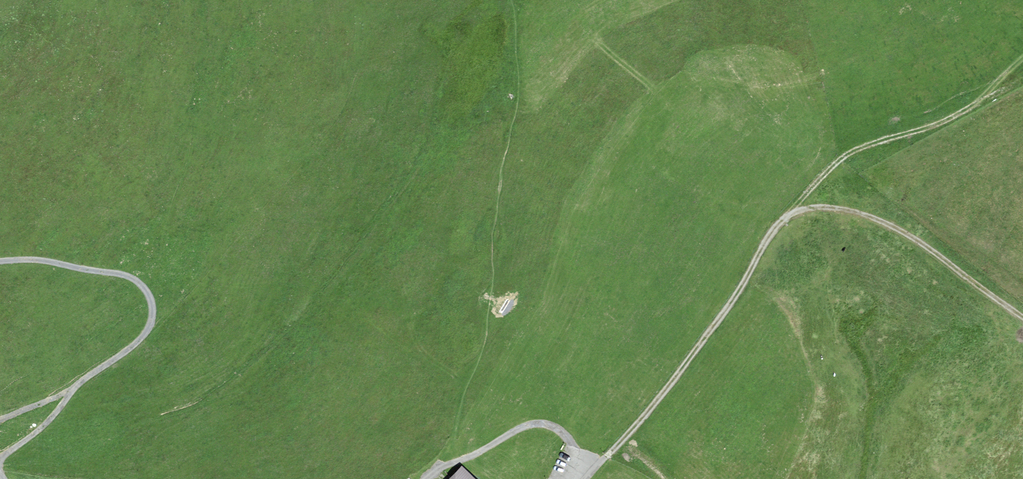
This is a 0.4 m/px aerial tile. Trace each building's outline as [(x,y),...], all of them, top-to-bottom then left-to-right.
[(450,478),(474,478),(463,467),(450,478)]
